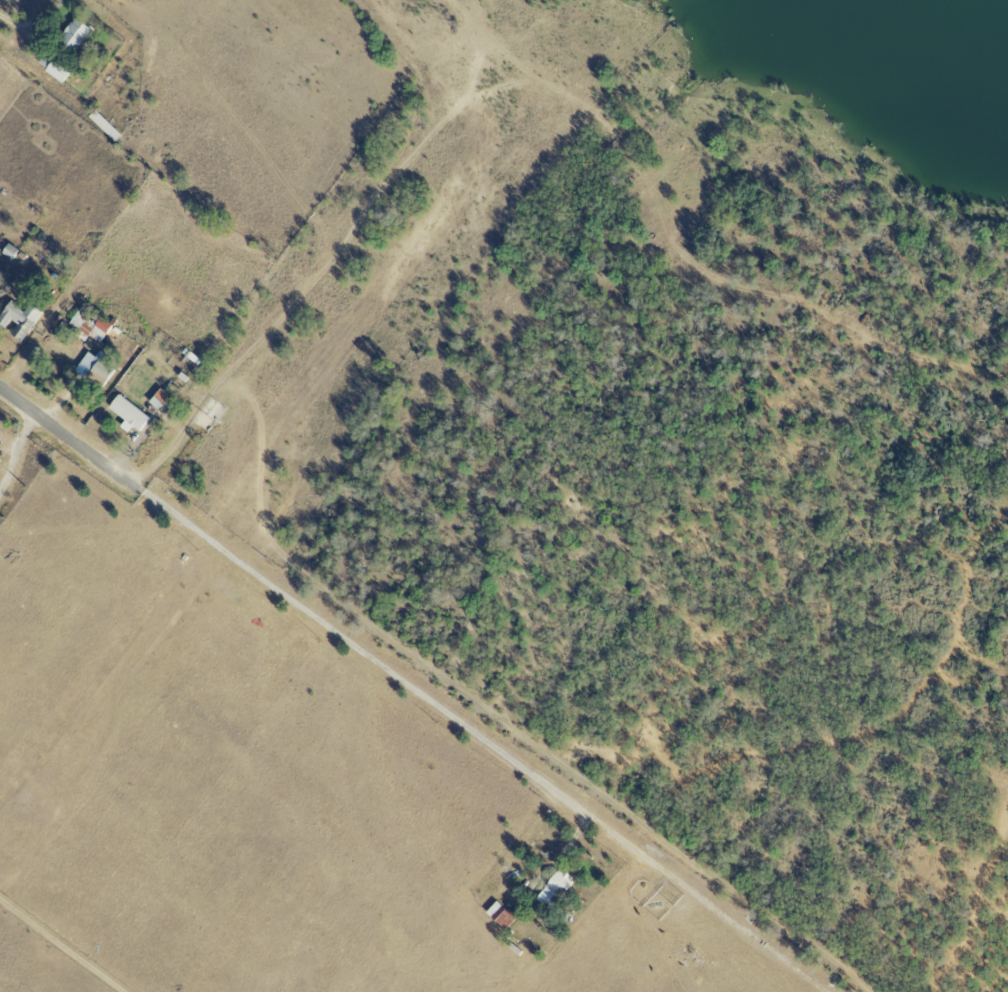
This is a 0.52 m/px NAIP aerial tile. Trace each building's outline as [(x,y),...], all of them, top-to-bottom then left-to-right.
[(58,38),(73,52),(90,32),(75,19),(58,38)] [(43,71),(61,84),(68,74),(50,61),(43,71)] [(28,304),(24,309),(9,300),(0,315),(0,326),(4,328),(9,320),(16,324),(9,335),(22,343),(41,312),(28,304)] [(68,323),(98,344),(111,326),(81,305),(68,323)] [(102,385),(111,370),(104,366),(109,358),(98,351),(84,374),(102,385)] [(127,433),(130,427),(141,433),(150,417),(115,396),(107,410),(123,419),(118,428),(127,433)] [(559,870),(534,898),(548,909),(572,881),(559,870)]
